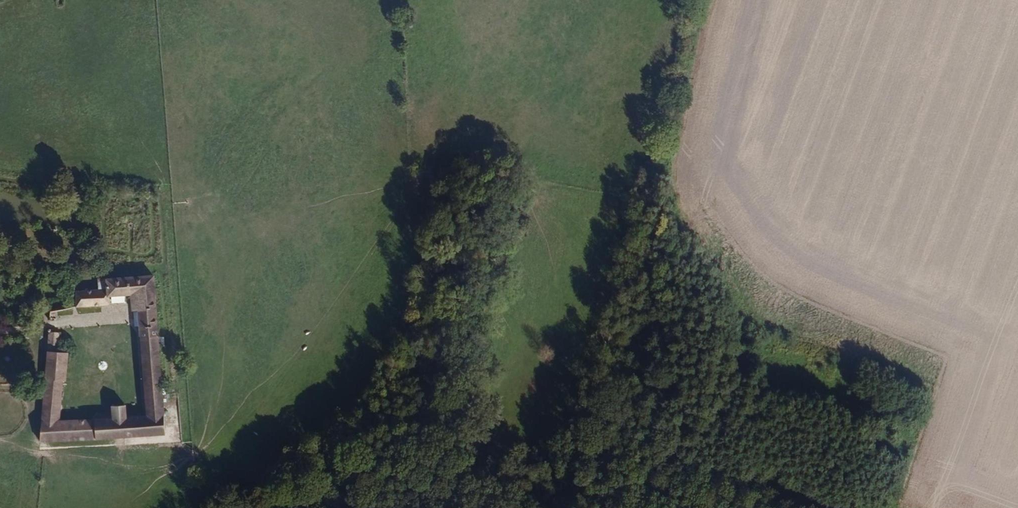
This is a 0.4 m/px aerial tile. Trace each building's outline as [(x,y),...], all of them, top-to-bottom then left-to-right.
[(56,350),(56,327),(45,327),(36,410),(38,441),(48,441),(106,438),(128,437),(164,435),(167,435),(156,276),(110,278),(110,288),(81,289),(81,305),(109,305),(110,301),(131,300),(132,317),(139,317),(144,377),(144,398),(132,398),(132,404),(108,404),(109,414),(94,414),(94,419),(59,420),(58,378),(63,377),(62,350),(56,350)] [(164,435),(128,437),(128,451),(165,450),(164,435)] [(106,445),(106,438),(48,441),(49,448),(106,445)]
